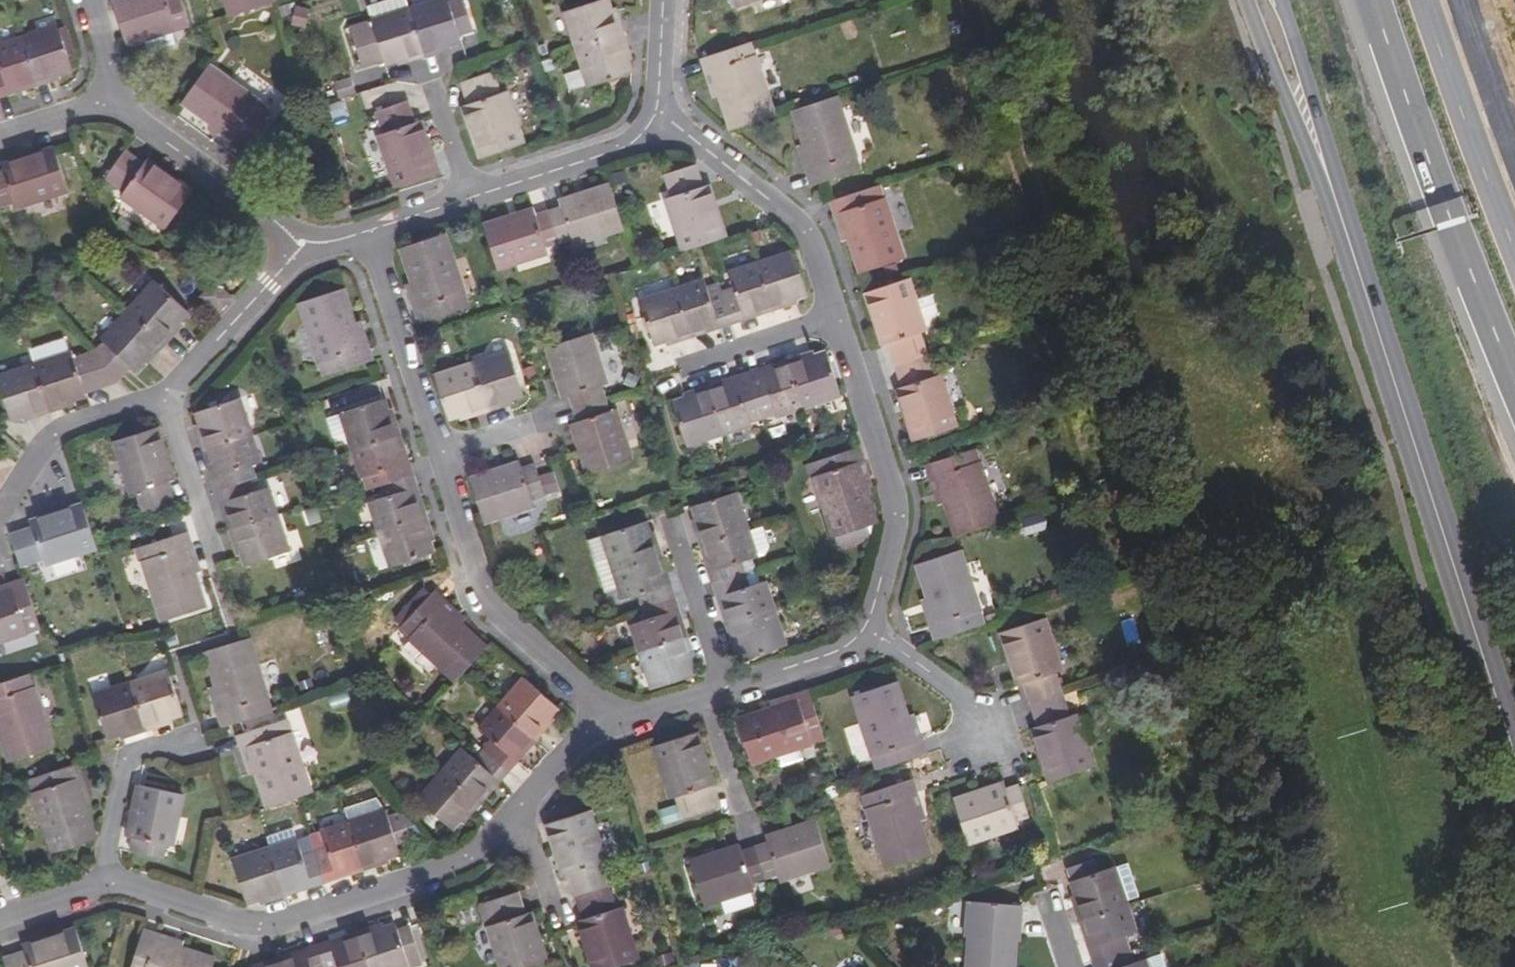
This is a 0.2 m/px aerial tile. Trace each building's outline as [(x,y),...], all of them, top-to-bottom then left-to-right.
[(114,2),(128,46),(146,40),(173,32),(179,30),(177,23),(189,19),(183,0),(119,0),(114,2)] [(232,15),(275,1),(275,0),(227,0),(232,15)] [(353,28),(365,66),(385,59),(387,64),(398,61),(409,57),(410,61),(440,51),(439,47),(450,43),(462,39),(460,33),(449,0),(438,0),(409,9),(374,21),(353,28)] [(409,9),(406,0),(390,0),(369,7),(374,21),(409,9)] [(460,33),(475,28),(465,0),(449,0),(460,33)] [(590,87),(632,73),(629,62),(625,50),(628,49),(619,21),(615,22),(611,10),(607,0),(603,0),(566,12),(584,68),(589,84),(590,87)] [(312,10),(297,5),(291,23),(306,28),(312,10)] [(615,22),(619,21),(615,9),(611,10),(615,22)] [(12,92),(11,87),(35,79),(36,84),(51,79),(49,74),(61,70),(74,66),(61,25),(0,45),(0,58),(1,61),(0,61),(0,96),(12,92)] [(173,32),(146,40),(150,52),(176,44),(173,32)] [(757,54),(753,41),(704,57),(708,72),(714,70),(734,130),(776,116),(756,55),(757,54)] [(439,47),(440,51),(452,47),(450,43),(439,47)] [(548,43),(534,48),(537,58),(552,53),(548,43)] [(552,59),(539,63),(542,73),(555,68),(552,59)] [(272,111),(211,66),(184,102),(215,125),(233,138),(229,143),(242,153),(272,111)] [(584,68),(564,74),(569,90),(589,84),(584,68)] [(49,74),(51,79),(63,76),(61,70),(49,74)] [(494,72),(463,82),(471,105),(465,107),(482,159),(526,145),(508,91),(501,93),(494,72)] [(11,87),(12,92),(36,84),(35,79),(11,87)] [(350,81),(340,85),(343,94),(353,90),(350,81)] [(814,185),(862,169),(839,95),(796,109),(815,169),(809,171),(814,185)] [(409,102),(377,112),(384,133),(378,135),(396,188),(441,173),(423,120),(416,123),(409,102)] [(233,138),(215,125),(211,130),(229,143),(233,138)] [(0,173),(0,207),(15,202),(17,208),(70,191),(56,147),(3,165),(5,171),(0,173)] [(126,151),(107,178),(126,191),(122,197),(166,229),(194,191),(149,158),(145,164),(126,151)] [(697,165),(666,175),(673,197),(667,199),(683,250),(727,236),(711,185),(704,187),(697,165)] [(535,209),(485,226),(499,269),(549,252),(547,245),(572,237),(575,244),(625,227),(611,184),(561,201),(564,207),(537,216),(535,209)] [(863,272),(905,257),(881,185),(833,201),(837,213),(843,211),(863,272)] [(444,234),(402,248),(421,307),(416,308),(421,322),(469,306),(465,294),(464,295),(444,234)] [(705,279),(641,301),(655,342),(667,339),(679,334),(681,340),(694,335),(692,330),(718,322),(720,327),(746,318),(744,314),(769,305),(771,310),(785,305),(783,301),(796,296),(808,293),(794,251),(730,273),(735,287),(710,296),(705,279)] [(898,387),(915,440),(958,426),(941,374),(935,376),(921,332),(928,330),(911,278),(868,292),(885,345),(890,343),(904,385),(898,387)] [(640,284),(641,293),(672,289),(670,279),(640,284)] [(106,342),(95,352),(119,379),(131,366),(136,370),(145,361),(153,352),(156,354),(175,333),(173,330),(181,321),(190,312),(156,281),(103,339),(106,342)] [(345,289),(301,303),(325,376),(375,359),(370,345),(364,347),(357,324),(345,289)] [(783,301),(785,305),(798,301),(796,296),(783,301)] [(16,305),(19,314),(31,311),(28,302),(16,305)] [(744,314),(746,318),(771,310),(769,305),(744,314)] [(15,306),(3,311),(7,319),(18,315),(15,306)] [(173,330),(175,333),(184,324),(181,321),(173,330)] [(363,322),(357,324),(364,347),(370,345),(363,322)] [(692,330),(694,335),(720,327),(718,322),(692,330)] [(591,333),(548,348),(564,396),(571,394),(580,421),(573,423),(590,473),(633,459),(616,410),(610,412),(601,386),(608,383),(591,333)] [(679,334),(667,339),(668,344),(681,340),(679,334)] [(510,351),(436,375),(450,417),(459,414),(473,410),(475,414),(503,405),(502,401),(513,397),(523,394),(510,351)] [(95,352),(76,358),(74,353),(0,376),(0,383),(11,419),(23,415),(37,411),(38,415),(66,406),(65,402),(76,399),(88,395),(87,391),(118,381),(119,379),(95,352)] [(145,361),(147,363),(156,354),(153,352),(145,361)] [(800,357),(801,362),(815,357),(813,353),(800,357)] [(686,400),(675,403),(689,445),(752,424),(751,421),(777,413),(778,416),(840,395),(826,354),(815,357),(801,362),(800,357),(787,361),(788,366),(763,374),(762,370),(736,378),(738,383),(712,391),(711,387),(699,391),(700,395),(686,400)] [(762,370),(763,374),(788,366),(787,361),(762,370)] [(533,365),(523,369),(527,379),(537,375),(533,365)] [(640,376),(629,371),(624,383),(635,387),(640,376)] [(711,387),(712,391),(738,383),(736,378),(711,387)] [(685,395),(686,400),(700,395),(699,391),(685,395)] [(246,468),(262,463),(241,398),(199,412),(203,424),(208,438),(203,439),(208,452),(212,451),(220,475),(216,477),(225,505),(229,504),(237,528),(233,529),(237,542),(241,541),(246,554),(249,565),(290,552),(269,488),(254,493),(246,468)] [(385,401),(343,414),(364,478),(379,473),(387,498),(372,503),(392,567),(435,553),(431,541),(427,529),(431,528),(426,514),(422,515),(414,490),(418,488),(410,462),(405,463),(398,439),(402,438),(398,424),(393,426),(389,413),(385,401)] [(473,410),(459,414),(461,418),(475,414),(473,410)] [(393,426),(398,424),(394,411),(389,413),(393,426)] [(340,412),(329,415),(336,443),(347,440),(340,412)] [(203,424),(199,425),(203,439),(208,438),(203,424)] [(158,428),(115,442),(132,495),(139,493),(145,513),(176,504),(169,483),(175,480),(158,428)] [(405,463),(410,462),(402,438),(398,439),(405,463)] [(862,448),(812,463),(834,536),(877,522),(866,487),(859,464),(866,461),(862,448)] [(939,476),(959,536),(1001,522),(977,448),(929,464),(933,477),(939,476)] [(212,451),(208,452),(216,477),(220,475),(212,451)] [(866,461),(859,464),(866,487),(873,485),(866,461)] [(522,463),(471,479),(485,523),(535,507),(533,500),(545,496),(536,466),(524,470),(522,463)] [(422,515),(426,514),(418,488),(414,490),(422,515)] [(737,493),(695,506),(699,518),(703,531),(698,532),(702,546),(707,544),(715,569),(710,570),(719,597),(724,596),(732,621),(727,623),(731,637),(736,635),(740,648),(744,659),(786,646),(765,582),(751,587),(743,562),(757,557),(749,530),(737,493)] [(34,528),(12,535),(22,567),(44,560),(46,565),(98,548),(83,504),(31,521),(34,528)] [(229,504),(225,505),(233,529),(237,528),(229,504)] [(699,518),(694,520),(698,532),(703,531),(699,518)] [(644,522),(602,536),(615,573),(619,587),(624,600),(639,595),(647,619),(631,624),(652,688),(694,674),(691,664),(686,650),(691,649),(686,634),(682,636),(674,614),(679,613),(669,584),(665,585),(656,559),(661,558),(656,545),(652,547),(648,534),(644,522)] [(763,526),(749,530),(757,557),(766,554),(769,546),(763,526)] [(192,545),(188,533),(139,549),(163,621),(206,607),(186,547),(192,545)] [(652,533),(648,534),(652,547),(656,545),(652,533)] [(615,573),(602,536),(588,541),(600,577),(615,573)] [(241,541),(237,542),(241,555),(246,554),(241,541)] [(707,544),(702,546),(710,570),(715,569),(707,544)] [(933,624),(937,639),(986,623),(963,550),(920,563),(938,622),(933,624)] [(661,558),(656,559),(665,585),(669,584),(661,558)] [(619,587),(615,573),(600,577),(605,592),(619,587)] [(26,580),(12,584),(14,590),(0,595),(0,642),(41,628),(26,580)] [(403,625),(432,594),(424,587),(395,617),(403,625)] [(447,601),(436,591),(432,594),(403,625),(400,628),(456,681),(487,648),(461,623),(443,606),(447,601)] [(724,596),(719,597),(727,623),(732,621),(724,596)] [(447,601),(443,606),(461,623),(465,619),(447,601)] [(679,613),(674,614),(682,636),(686,634),(679,613)] [(1033,728),(1050,780),(1095,765),(1078,713),(1071,715),(1057,672),(1064,670),(1047,618),(1002,633),(1019,686),(1025,684),(1039,726),(1033,728)] [(736,635),(731,637),(735,649),(740,648),(736,635)] [(250,638),(207,651),(226,711),(220,713),(224,727),(273,712),(250,638)] [(691,649),(686,650),(691,664),(695,662),(691,649)] [(170,670),(95,696),(108,737),(120,733),(131,730),(132,733),(160,724),(159,721),(172,716),(184,713),(170,670)] [(0,683),(0,724),(11,760),(54,747),(32,674),(0,683)] [(558,707),(526,679),(482,729),(493,739),(476,758),(464,748),(419,799),(432,810),(443,820),(453,829),(461,819),(470,809),(473,812),(483,800),(480,797),(497,778),(500,781),(519,760),(515,756),(532,737),(536,740),(545,730),(541,726),(550,716),(558,707)] [(897,681),(855,695),(878,768),(927,753),(923,739),(917,741),(897,681)] [(801,700),(739,721),(753,763),(778,755),(813,744),(826,740),(810,691),(799,695),(801,700)] [(554,720),(550,716),(541,726),(545,730),(554,720)] [(288,719),(240,734),(244,748),(250,746),(269,806),(312,792),(288,719)] [(699,731),(655,746),(672,798),(679,796),(686,818),(717,807),(709,785),(716,783),(699,731)] [(536,740),(532,737),(515,756),(519,760),(536,740)] [(813,744),(778,755),(782,767),(817,756),(813,744)] [(81,765),(31,781),(54,852),(97,838),(86,804),(79,781),(85,779),(81,765)] [(500,781),(497,778),(480,797),(483,800),(500,781)] [(85,779),(79,781),(86,804),(93,802),(85,779)] [(913,779),(865,794),(889,868),(930,854),(911,794),(917,792),(913,779)] [(1006,782),(955,800),(970,844),(1020,827),(1017,820),(1031,815),(1021,786),(1009,790),(1006,782)] [(185,795),(140,784),(128,836),(136,838),(133,851),(163,857),(166,845),(173,847),(185,795)] [(352,822),(385,811),(377,799),(348,809),(352,822)] [(464,821),(473,812),(470,809),(461,819),(464,821)] [(547,823),(564,876),(570,874),(584,918),(579,920),(594,966),(612,966),(639,958),(623,907),(616,909),(602,864),(608,862),(591,809),(547,823)] [(387,810),(385,811),(352,822),(323,831),(328,846),(303,854),(298,839),(235,860),(248,901),(261,897),(274,893),(275,898),(289,893),(288,888),(311,880),(313,885),(340,876),(339,872),(363,864),(364,868),(378,864),(376,859),(388,855),(401,851),(399,847),(389,815),(387,810)] [(403,810),(389,815),(399,847),(414,842),(403,810)] [(436,828),(443,820),(432,810),(425,818),(436,828)] [(742,844),(692,860),(705,903),(723,898),(751,889),(756,887),(753,880),(780,872),(782,878),(831,862),(817,819),(768,835),(770,842),(744,851),(742,844)] [(376,859),(378,864),(390,860),(388,855),(376,859)] [(1070,866),(1079,893),(1083,905),(1079,906),(1083,921),(1087,919),(1096,945),(1092,946),(1099,966),(1150,966),(1147,958),(1135,962),(1126,935),(1138,931),(1116,866),(1103,871),(1098,856),(1070,866)] [(339,872),(340,876),(364,868),(363,864),(339,872)] [(288,888),(289,893),(313,885),(311,880),(288,888)] [(751,889),(723,898),(728,913),(756,904),(751,889)] [(488,902),(495,924),(489,926),(503,966),(539,966),(550,964),(532,911),(526,913),(519,892),(488,902)] [(274,893),(261,897),(263,902),(275,898),(274,893)] [(1079,893),(1074,894),(1079,906),(1083,905),(1079,893)] [(971,901),(968,936),(971,936),(968,966),(1016,966),(1018,941),(1021,941),(1024,905),(971,901)] [(1087,919),(1083,921),(1092,946),(1096,945),(1087,919)] [(847,922),(830,927),(833,938),(851,933),(847,922)] [(372,929),(373,934),(386,930),(384,925),(372,929)] [(421,964),(410,930),(400,933),(398,926),(386,930),(373,934),(372,929),(358,934),(360,939),(335,947),(333,942),(307,951),(308,956),(283,965),(282,960),(269,964),(270,966),(413,966),(421,964)] [(78,928),(24,944),(26,952),(6,958),(8,966),(90,966),(78,928)] [(133,966),(213,966),(216,958),(156,939),(158,933),(145,929),(133,966)] [(333,942),(335,947),(360,939),(358,934),(333,942)] [(282,960),(283,965),(308,956),(307,951),(282,960)]
